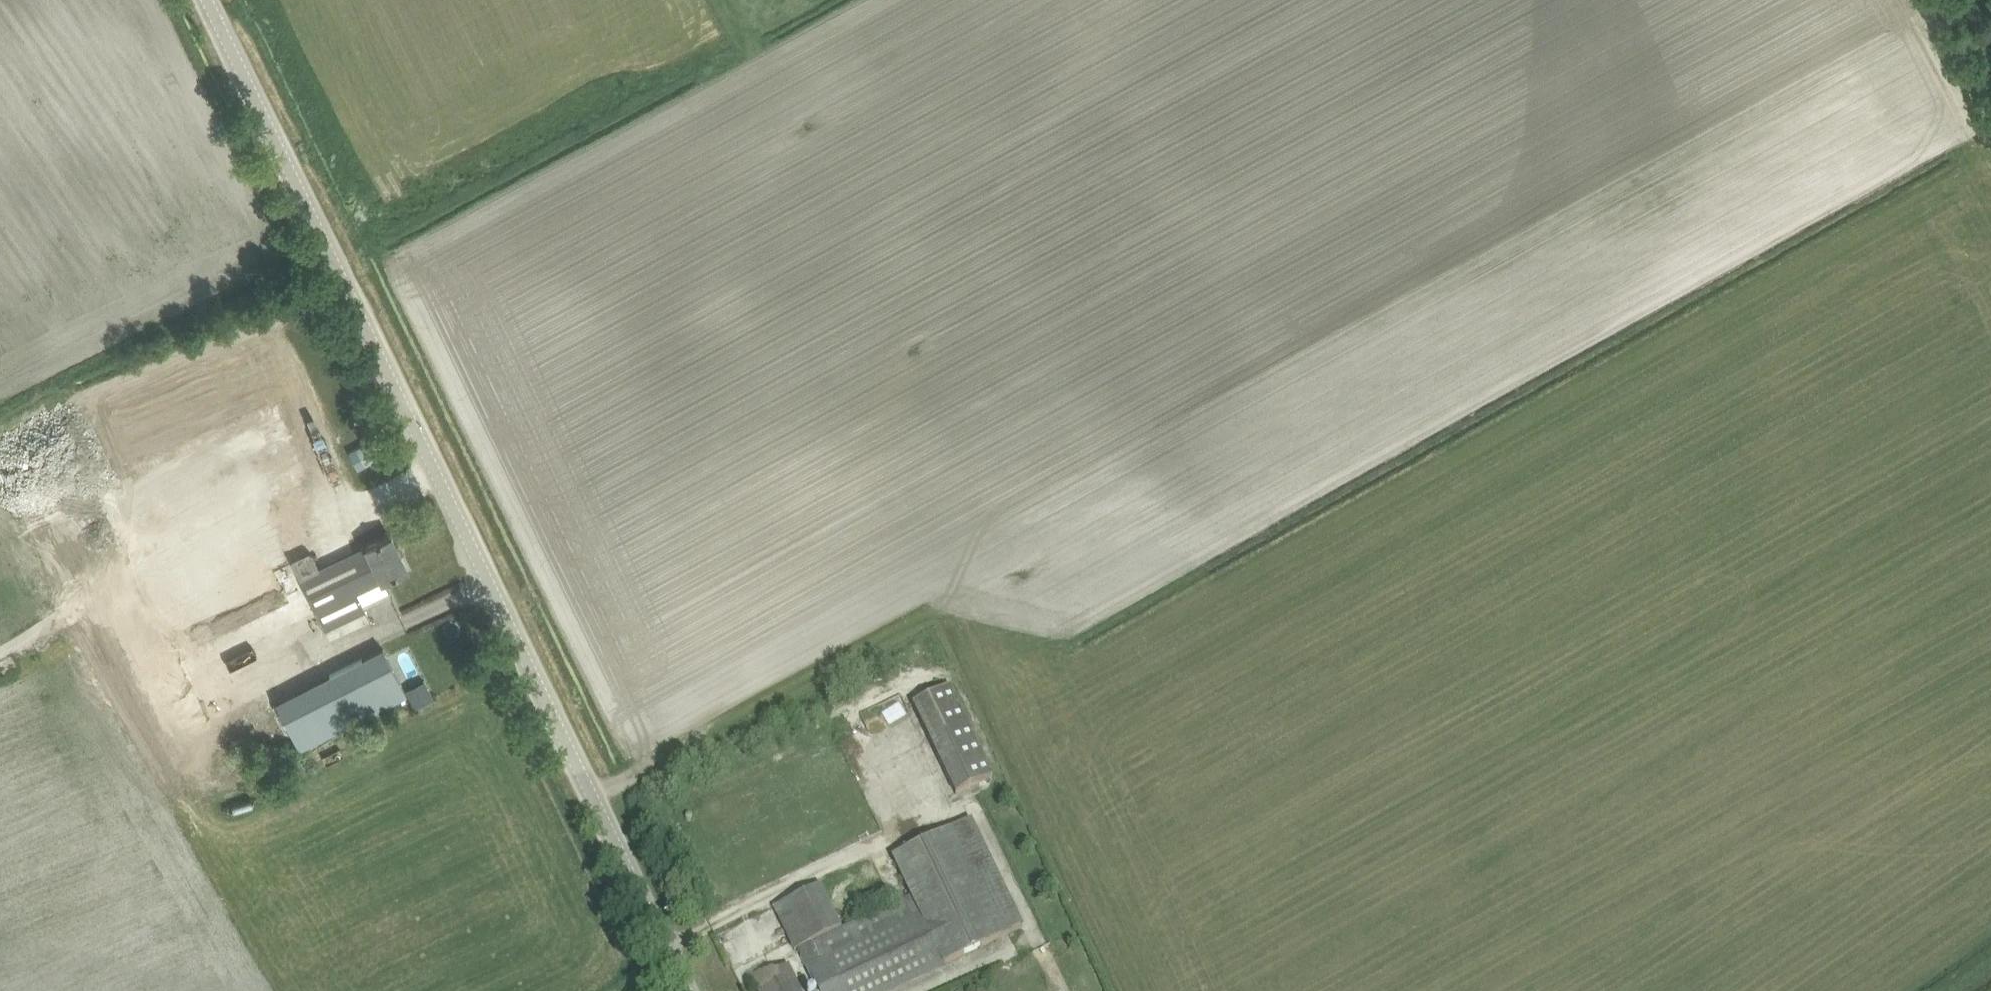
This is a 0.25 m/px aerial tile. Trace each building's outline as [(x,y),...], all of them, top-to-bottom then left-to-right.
[(407,568),(391,534),(366,546),(367,546),(320,569),(313,554),(312,554),(270,465),(153,520),(196,609),(294,563),(325,629),(366,609),(357,590),(384,578),(384,579),(407,568)] [(122,564),(123,558),(122,549),(119,541),(114,533),(109,527),(101,521),(93,518),(86,516),(78,516),(69,518),(63,520),(56,525),(50,530),(45,537),(42,544),(40,552),(40,559),(41,567),(44,576),(47,582),(52,588),(58,593),(66,597),(74,599),(82,599),(89,598),(98,596),(106,591),(112,586),(116,580),(120,572),(122,564)] [(384,648),(277,702),(300,749),(407,694),(384,648)] [(423,702),(432,697),(425,682),(407,691),(415,706),(423,702)] [(917,715),(959,803),(995,786),(953,697),(917,715)] [(818,990),(885,990),(1023,927),(972,819),(892,857),(910,895),(841,928),(821,885),(775,906),(795,949),(798,948),(818,990)] [(788,964),(753,981),(758,990),(801,990),(788,964)]
